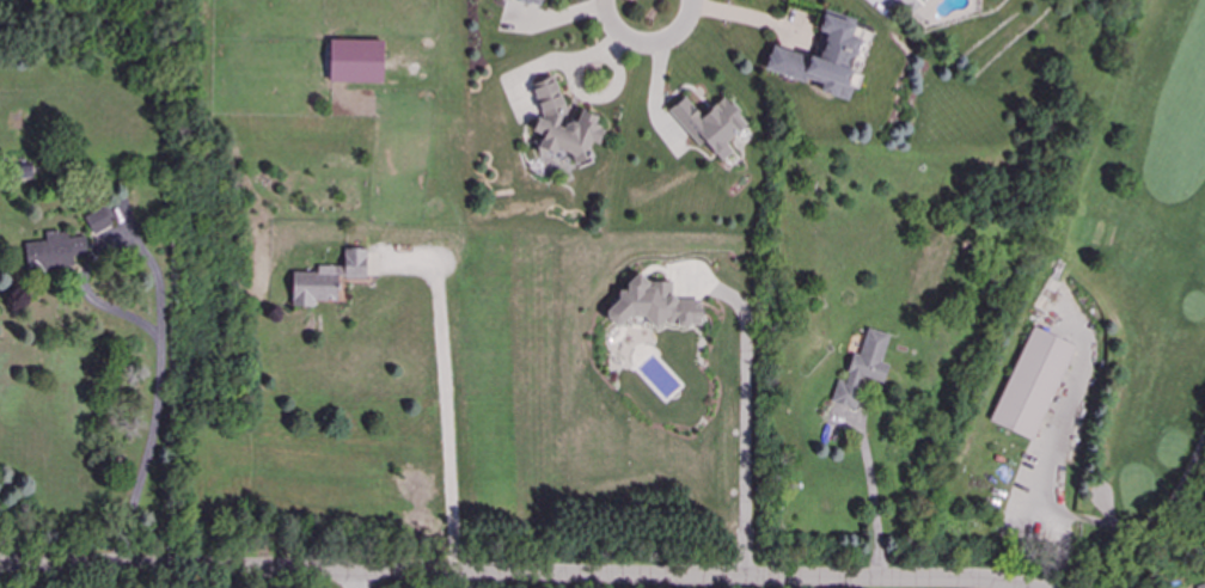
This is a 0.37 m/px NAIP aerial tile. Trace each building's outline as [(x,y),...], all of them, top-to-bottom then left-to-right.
[(766,72),(821,86),(819,94),(849,101),(852,88),(848,87),(859,40),(852,38),(856,20),(825,12),(813,58),(772,48),(766,72)] [(330,83),(383,84),(384,41),(331,40),(330,83)] [(532,84),(543,119),(539,120),(533,131),(547,140),(535,143),(540,156),(550,153),(555,156),(559,149),(573,157),(575,165),(583,163),(594,144),(597,145),(606,131),(595,124),(598,119),(583,111),(576,123),(555,130),(566,111),(555,77),(532,84)] [(669,112),(701,148),(706,144),(722,162),(735,151),(727,143),(749,124),(725,97),(703,117),(685,97),(669,112)] [(114,226),(104,208),(85,217),(94,236),(114,226)] [(88,257),(86,237),(68,239),(67,232),(46,234),(47,242),(25,244),(28,274),(75,269),(73,258),(88,257)] [(368,251),(345,250),(345,267),(319,267),(319,274),(294,273),(293,307),(315,308),(316,301),(337,302),(338,279),(367,279),(368,251)] [(701,301),(674,302),(674,282),(644,283),(644,279),(627,280),(628,292),(619,292),(620,306),(607,306),(608,322),(650,320),(650,328),(702,325),(701,301)] [(890,335),(867,329),(861,356),(853,354),(846,383),(838,381),(832,404),(855,410),(863,378),(884,384),(889,365),(883,364),(890,335)] [(1028,440),(1072,349),(1033,331),(989,422),(1028,440)]
